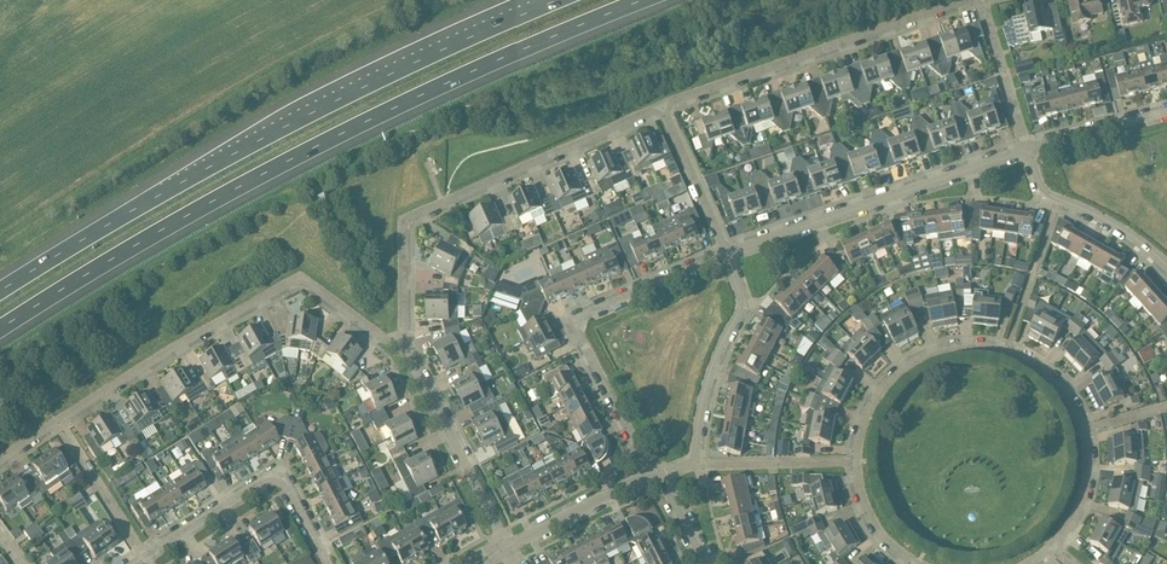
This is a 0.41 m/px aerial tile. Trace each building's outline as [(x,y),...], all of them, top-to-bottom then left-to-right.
[(1087,0),(1072,0),(1069,1),(1074,24),(1091,21),(1090,16),(1103,13),(1101,0),(1089,0),(1087,0)] [(1128,3),(1112,7),(1117,28),(1138,23),(1135,10),(1150,7),(1153,3),(1152,0),(1128,0),(1128,3)] [(1012,19),(1013,22),(1008,23),(1009,28),(1004,29),(1009,47),(1033,42),(1033,44),(1043,42),(1041,33),(1053,30),(1054,33),(1063,31),(1060,16),(1051,18),(1049,9),(1043,10),(1043,6),(1041,7),(1040,5),(1033,7),(1033,8),(1025,10),(1026,16),(1012,19)] [(966,31),(954,35),(961,56),(969,53),(982,65),(987,63),(973,25),(965,28),(966,31)] [(961,56),(954,35),(942,40),(941,37),(933,39),(946,77),(950,76),(953,59),(961,56)] [(926,45),(914,49),(921,70),(929,67),(943,78),(946,77),(933,39),(926,42),(926,45)] [(901,51),(893,53),(906,91),(910,90),(913,72),(921,70),(914,49),(902,53),(901,51)] [(906,91),(893,53),(886,56),(887,59),(874,63),(882,83),(890,81),(903,92),(906,91)] [(1166,87),(1166,64),(1165,56),(1152,60),(1153,61),(1160,89),(1166,87)] [(1147,92),(1160,89),(1153,61),(1140,65),(1147,92)] [(1035,71),(1032,62),(1015,67),(1018,76),(1035,71)] [(861,65),(854,67),(867,105),(870,104),(874,86),(882,83),(874,63),(862,67),(861,65)] [(1129,74),(1134,95),(1147,92),(1140,65),(1128,68),(1129,74)] [(867,105),(854,67),(846,70),(847,73),(835,77),(842,97),(850,95),(863,106),(867,105)] [(1134,95),(1129,74),(1116,77),(1114,70),(1106,72),(1111,91),(1119,89),(1121,98),(1134,95)] [(1085,85),(1090,106),(1104,103),(1101,94),(1108,92),(1104,73),(1083,79),(1085,85)] [(1028,74),(1018,77),(1020,84),(1030,82),(1028,74)] [(821,78),(814,81),(827,119),(831,117),(834,100),(842,97),(835,77),(822,81),(821,78)] [(807,87),(795,91),(802,111),(810,108),(823,120),(827,119),(814,81),(806,84),(807,87)] [(1085,85),(1072,89),(1078,110),(1090,106),(1085,85)] [(914,100),(939,95),(937,86),(912,92),(914,100)] [(1039,120),(1052,116),(1047,95),(1045,89),(1032,92),(1032,96),(1026,97),(1030,115),(1037,113),(1039,120)] [(1078,110),(1072,89),(1060,92),(1065,113),(1078,110)] [(802,111),(795,91),(783,95),(782,92),(774,95),(787,133),(791,131),(794,114),(802,111)] [(989,109),(981,112),(988,133),(1000,128),(1001,131),(1009,128),(996,91),(992,92),(989,109)] [(1047,95),(1052,116),(1065,113),(1060,92),(1047,95)] [(767,100),(755,105),(762,125),(770,122),(784,134),(787,133),(774,95),(767,98),(767,100)] [(959,103),(956,105),(969,142),(976,140),(976,137),(988,133),(981,112),(973,115),(959,103)] [(734,109),(747,146),(751,145),(754,128),(762,125),(755,105),(743,109),(742,106),(734,109)] [(949,123),(941,126),(948,146),(960,142),(961,145),(969,142),(956,105),(952,106),(949,123)] [(715,118),(723,139),(731,136),(744,148),(747,146),(734,109),(727,111),(728,114),(715,118)] [(948,146),(941,126),(933,129),(920,117),(916,118),(929,156),(937,153),(936,151),(948,146)] [(699,138),(691,141),(695,153),(703,150),(707,160),(711,159),(714,142),(723,139),(715,118),(703,123),(702,120),(694,123),(699,138)] [(929,156),(916,118),(912,120),(909,137),(901,140),(908,160),(921,156),(922,159),(929,156)] [(908,160),(901,140),(893,143),(880,131),(876,132),(889,170),(897,167),(896,165),(908,160)] [(889,170),(876,132),(873,134),(869,151),(861,154),(869,174),(881,170),(882,173),(889,170)] [(654,137),(642,142),(653,167),(665,161),(668,168),(676,164),(668,147),(660,151),(654,137)] [(641,172),(653,167),(642,142),(630,147),(636,161),(628,165),(635,179),(643,175),(641,172)] [(840,145),(837,146),(850,184),(857,181),(856,178),(869,174),(861,154),(853,156),(840,145)] [(769,146),(749,152),(752,160),(772,153),(769,146)] [(830,165),(822,167),(829,188),(841,184),(842,186),(850,184),(837,146),(833,147),(830,165)] [(614,154),(602,159),(615,188),(635,179),(628,165),(620,168),(614,154)] [(596,179),(588,182),(595,196),(615,188),(602,159),(590,165),(596,179)] [(800,159),(797,160),(810,198),(817,195),(816,192),(829,188),(822,167),(814,170),(800,159)] [(790,179),(782,181),(789,202),(801,197),(802,200),(810,198),(797,160),(793,161),(790,179)] [(595,196),(588,182),(581,186),(574,172),(562,177),(575,205),(595,196)] [(761,173),(757,174),(770,211),(778,209),(777,206),(789,202),(782,181),(774,184),(761,173)] [(770,211),(757,174),(753,175),(750,192),(742,195),(749,216),(762,211),(763,214),(770,211)] [(671,181),(674,189),(684,184),(681,176),(671,181)] [(549,200),(555,214),(575,205),(562,177),(550,182),(557,196),(549,200)] [(660,183),(640,192),(643,201),(664,192),(660,183)] [(737,220),(749,216),(742,195),(734,198),(721,186),(717,188),(730,226),(738,223),(737,220)] [(523,194),(534,221),(546,216),(547,217),(555,214),(549,200),(541,203),(534,189),(523,194)] [(672,189),(665,193),(669,201),(676,198),(672,189)] [(665,193),(665,192),(656,196),(660,205),(669,201),(665,193)] [(517,214),(509,217),(515,231),(523,228),(523,226),(534,221),(523,194),(511,200),(517,214)] [(657,209),(654,201),(644,205),(648,213),(657,209)] [(642,206),(631,211),(634,218),(637,226),(649,220),(645,213),(642,206)] [(515,231),(509,217),(501,221),(495,207),(483,212),(495,240),(515,231)] [(973,232),(973,240),(980,241),(982,231),(993,233),(996,213),(988,212),(989,209),(983,208),(982,218),(973,217),(973,219),(973,232)] [(695,209),(676,217),(687,243),(700,238),(698,232),(704,229),(695,209)] [(957,213),(949,214),(953,240),(966,238),(967,241),(973,240),(973,232),(973,219),(964,220),(962,209),(957,210),(957,213)] [(604,217),(599,210),(590,215),(595,223),(604,217)] [(483,245),(495,240),(483,212),(471,217),(477,231),(469,235),(471,241),(480,237),(483,245)] [(993,233),(1006,235),(1009,215),(996,213),(993,233)] [(949,214),(936,216),(939,236),(940,236),(940,242),(953,240),(949,214)] [(1006,235),(1005,244),(1018,246),(1019,237),(1022,216),(1009,215),(1007,231),(1006,235)] [(1022,216),(1019,237),(1032,238),(1031,241),(1039,242),(1044,227),(1034,226),(1036,215),(1030,215),(1030,218),(1022,216)] [(914,246),(913,240),(926,238),(923,218),(916,219),(915,216),(910,217),(911,227),(903,229),(902,229),(907,243),(908,247),(914,246)] [(923,218),(926,238),(939,236),(936,216),(923,218)] [(676,217),(664,222),(676,249),(687,243),(676,217)] [(664,222),(652,228),(664,254),(676,249),(664,222)] [(879,231),(887,250),(897,245),(900,250),(908,247),(907,243),(902,229),(900,230),(896,223),(891,225),(890,223),(885,225),(886,228),(879,231)] [(1069,254),(1079,236),(1072,232),(1074,230),(1069,227),(1066,233),(1057,227),(1052,243),(1058,247),(1069,254)] [(650,236),(643,239),(652,259),(664,254),(652,228),(647,230),(650,236)] [(876,255),(887,250),(879,231),(867,237),(876,255)] [(652,259),(643,239),(635,242),(632,236),(621,241),(629,259),(635,256),(639,265),(652,259)] [(1079,236),(1069,254),(1081,260),(1091,242),(1079,236)] [(540,237),(535,240),(539,247),(544,245),(540,237)] [(864,261),(876,255),(867,237),(855,242),(864,261)] [(444,244),(438,256),(464,269),(470,258),(471,258),(475,251),(462,242),(458,251),(444,244)] [(839,260),(847,256),(852,266),(864,261),(855,242),(848,246),(847,243),(842,245),(844,251),(835,255),(839,260)] [(1081,260),(1092,266),(1102,249),(1091,242),(1081,260)] [(617,244),(598,253),(600,258),(609,278),(621,272),(617,263),(624,260),(617,244)] [(1102,249),(1092,266),(1103,273),(1113,255),(1102,249)] [(609,278),(600,258),(598,253),(586,258),(588,263),(597,283),(609,278)] [(941,253),(912,260),(915,273),(944,266),(941,253)] [(1017,255),(1008,253),(1005,267),(1014,269),(1017,255)] [(816,269),(830,284),(840,274),(842,277),(848,273),(839,260),(835,255),(828,262),(824,257),(820,261),(822,263),(816,269)] [(1103,273),(1099,280),(1111,286),(1116,289),(1120,285),(1132,269),(1124,264),(1126,259),(1122,257),(1120,259),(1113,255),(1103,273)] [(446,275),(445,284),(459,286),(460,281),(466,270),(464,269),(438,256),(432,268),(446,275)] [(973,257),(956,258),(957,265),(973,265),(973,257)] [(957,265),(956,258),(945,260),(946,267),(957,265)] [(585,288),(597,283),(588,263),(576,268),(585,288)] [(912,266),(898,270),(898,271),(901,279),(915,273),(912,266)] [(552,279),(561,299),(573,293),(564,274),(562,267),(550,273),(552,279)] [(585,288),(576,268),(564,274),(573,293),(585,288)] [(820,293),(830,284),(816,269),(806,278),(820,293)] [(1139,276),(1132,269),(1120,285),(1124,290),(1126,288),(1135,298),(1150,285),(1145,279),(1147,277),(1143,273),(1139,276)] [(1044,277),(1066,288),(1069,281),(1047,270),(1044,277)] [(901,279),(898,271),(886,277),(889,284),(901,279)] [(1012,286),(1021,290),(1025,278),(1016,275),(1012,286)] [(811,302),(820,293),(806,278),(797,287),(811,302)] [(561,299),(552,279),(540,284),(542,288),(525,296),(523,303),(543,310),(545,303),(547,302),(549,304),(561,299)] [(883,287),(880,279),(874,282),(877,290),(883,287)] [(964,280),(957,280),(957,286),(958,300),(959,306),(965,306),(965,300),(964,285),(964,280)] [(1066,288),(1076,294),(1080,288),(1069,282),(1066,288)] [(498,283),(495,293),(504,296),(507,286),(498,283)] [(459,286),(445,284),(443,294),(428,294),(428,307),(459,307),(459,288),(459,286)] [(972,285),(964,285),(965,300),(965,306),(966,311),(974,310),(973,319),(975,319),(974,325),(986,326),(989,300),(990,292),(972,290),(972,285)] [(1150,285),(1135,298),(1144,308),(1159,294),(1150,285)] [(787,296),(801,311),(811,302),(797,287),(787,296)] [(912,291),(919,309),(926,306),(925,305),(928,304),(932,325),(933,325),(934,330),(946,328),(940,295),(923,298),(919,288),(912,291)] [(1091,294),(1080,288),(1076,294),(1087,300),(1091,294)] [(1017,292),(1010,289),(1005,303),(1012,305),(1017,292)] [(912,311),(919,309),(912,291),(905,293),(912,311)] [(953,292),(940,295),(945,322),(946,328),(959,325),(958,320),(959,320),(955,299),(953,292)] [(1144,308),(1152,317),(1166,304),(1159,294),(1144,308)] [(494,295),(491,303),(518,312),(520,304),(494,295)] [(773,314),(790,327),(794,322),(792,320),(801,311),(787,296),(782,301),(780,299),(776,303),(780,307),(773,314)] [(1040,299),(1033,296),(1028,310),(1035,312),(1040,299)] [(852,306),(847,300),(839,307),(844,313),(852,306)] [(989,300),(986,326),(998,327),(999,322),(1000,322),(1002,301),(989,300)] [(543,310),(523,303),(520,311),(528,326),(518,331),(525,343),(531,340),(550,330),(544,318),(541,319),(540,317),(543,310)] [(1031,331),(1028,337),(1040,343),(1043,338),(1053,319),(1052,319),(1056,313),(1038,303),(1035,312),(1040,315),(1031,331)] [(1152,317),(1161,327),(1159,329),(1164,334),(1166,332),(1166,304),(1152,317)] [(893,311),(909,341),(920,335),(917,330),(918,330),(905,305),(893,311)] [(459,320),(459,307),(428,307),(428,321),(443,320),(445,330),(460,327),(459,320)] [(898,347),(909,341),(893,311),(877,319),(874,315),(868,319),(880,336),(886,332),(885,331),(888,330),(894,342),(895,342),(898,347)] [(1043,338),(1040,343),(1051,349),(1054,344),(1055,344),(1064,327),(1067,328),(1072,321),(1056,313),(1052,319),(1053,319),(1043,338)] [(1072,333),(1081,322),(1084,318),(1078,313),(1072,321),(1067,328),(1072,333)] [(786,333),(790,327),(773,314),(768,323),(763,320),(760,325),(763,326),(759,333),(777,343),(783,331),(786,333)] [(1125,325),(1116,315),(1110,320),(1119,330),(1125,325)] [(833,324),(825,316),(816,325),(824,333),(833,324)] [(288,334),(278,337),(281,351),(287,349),(299,351),(303,320),(291,318),(288,334)] [(1080,340),(1066,353),(1076,363),(1096,343),(1084,330),(1087,326),(1090,322),(1084,318),(1081,322),(1072,333),(1078,337),(1080,340)] [(875,340),(880,336),(868,319),(862,324),(865,328),(852,340),(873,361),(882,351),(872,341),(875,339),(875,340)] [(316,322),(303,320),(299,351),(311,352),(311,353),(317,358),(322,343),(314,337),(316,322)] [(261,327),(249,333),(264,360),(271,357),(281,351),(278,337),(268,341),(261,327)] [(462,333),(460,327),(445,330),(447,340),(434,347),(440,359),(465,346),(460,334),(462,333)] [(556,342),(550,330),(531,340),(537,352),(534,353),(538,360),(551,353),(548,347),(556,342)] [(806,358),(817,335),(808,331),(797,353),(806,358)] [(264,360),(249,333),(238,340),(246,353),(238,358),(245,371),(259,363),(264,360)] [(771,354),(777,343),(759,333),(753,345),(771,354)] [(322,343),(317,358),(322,361),(325,356),(330,360),(332,358),(337,362),(350,344),(340,337),(330,349),(322,343)] [(836,350),(831,356),(843,364),(847,358),(849,356),(863,370),(873,361),(852,340),(840,353),(836,350)] [(1105,367),(1117,358),(1112,352),(1109,355),(1096,343),(1076,363),(1085,372),(1099,359),(1101,361),(1105,367)] [(361,352),(350,344),(337,362),(343,366),(341,368),(346,372),(342,377),(349,382),(359,370),(351,365),(361,352)] [(764,366),(771,354),(753,345),(746,356),(764,366)] [(463,371),(477,364),(473,355),(471,356),(465,346),(440,359),(446,370),(459,363),(463,371)] [(1157,358),(1151,346),(1139,352),(1145,364),(1157,358)] [(223,348),(211,355),(222,373),(221,374),(226,381),(226,382),(232,378),(245,371),(238,358),(230,362),(223,348)] [(839,370),(843,364),(831,356),(827,353),(823,359),(831,365),(823,380),(848,394),(854,382),(836,372),(837,369),(839,370)] [(208,375),(200,379),(208,392),(215,388),(215,387),(226,381),(221,374),(222,373),(211,355),(200,361),(208,375)] [(736,377),(758,385),(762,379),(758,377),(764,366),(746,356),(743,363),(740,362),(737,367),(742,369),(738,378),(736,377)] [(1121,364),(1117,358),(1105,367),(1109,373),(1110,372),(1112,375),(1093,384),(1094,385),(1088,388),(1094,399),(1100,396),(1118,386),(1115,380),(1119,378),(1120,375),(1116,368),(1121,364)] [(467,379),(454,386),(460,397),(479,388),(487,383),(480,370),(485,367),(482,361),(477,364),(463,371),(467,379)] [(511,371),(515,378),(529,372),(526,364),(511,371)] [(559,395),(579,385),(572,373),(564,378),(559,369),(544,377),(549,386),(553,383),(559,395)] [(184,370),(173,377),(185,395),(190,404),(196,400),(208,392),(200,379),(192,383),(184,370)] [(1155,385),(1162,382),(1158,374),(1151,377),(1155,385)] [(179,399),(184,395),(173,377),(162,384),(170,397),(163,402),(171,415),(184,407),(179,399)] [(371,399),(390,390),(384,378),(371,385),(366,377),(361,380),(365,388),(363,389),(366,395),(368,394),(371,399)] [(758,385),(736,377),(736,378),(738,378),(736,388),(730,387),(730,392),(732,393),(731,401),(751,404),(753,391),(757,392),(758,385)] [(842,406),(848,394),(823,380),(815,396),(810,394),(807,401),(821,406),(823,399),(822,399),(823,396),(842,406)] [(479,388),(460,397),(466,409),(479,402),(483,410),(489,407),(497,403),(492,394),(487,383),(479,388)] [(298,387),(287,384),(285,393),(296,396),(298,387)] [(565,407),(585,397),(579,385),(559,395),(565,407)] [(1122,393),(1118,386),(1100,396),(1094,399),(1100,410),(1105,407),(1106,408),(1124,398),(1126,401),(1124,402),(1127,409),(1141,404),(1138,397),(1131,400),(1126,391),(1122,393)] [(153,403),(165,399),(161,388),(150,392),(153,403)] [(371,399),(363,404),(369,415),(373,423),(387,416),(383,408),(396,401),(390,390),(371,399)] [(147,394),(136,400),(153,426),(164,419),(171,415),(163,402),(156,407),(147,394)] [(336,407),(331,397),(323,400),(328,411),(336,407)] [(571,419),(591,409),(585,397),(565,407),(571,419)] [(487,417),(474,425),(480,436),(507,422),(500,408),(506,405),(503,399),(497,403),(489,407),(483,410),(487,417)] [(827,408),(821,406),(807,401),(803,399),(800,406),(810,410),(806,427),(808,427),(834,433),(837,419),(823,417),(823,415),(825,415),(827,408)] [(134,438),(153,426),(136,400),(125,407),(133,420),(126,425),(134,438)] [(731,401),(729,413),(749,417),(754,418),(757,405),(751,404),(731,401)] [(246,412),(240,404),(230,411),(235,419),(246,412)] [(772,421),(779,423),(782,410),(775,408),(772,421)] [(293,419),(288,440),(295,442),(296,444),(294,445),(300,457),(326,444),(322,437),(320,435),(318,434),(313,435),(309,437),(301,422),(304,411),(296,409),(293,419)] [(577,430),(597,420),(591,409),(571,419),(577,430)] [(534,419),(529,410),(524,413),(528,422),(534,419)] [(749,417),(729,413),(726,426),(746,430),(749,417)] [(387,416),(373,423),(377,431),(385,426),(391,438),(410,428),(404,417),(391,424),(387,416)] [(551,423),(547,416),(538,421),(542,428),(551,423)] [(110,417),(99,424),(111,442),(117,438),(122,446),(134,438),(126,425),(119,430),(110,417)] [(257,430),(268,449),(280,441),(278,439),(280,438),(288,440),(293,419),(285,417),(270,427),(268,423),(267,423),(265,420),(261,419),(256,422),(255,427),(257,430)] [(201,424),(197,418),(188,423),(192,430),(201,424)] [(597,420),(577,430),(583,442),(588,440),(592,447),(604,439),(601,433),(603,432),(597,420)] [(772,421),(769,433),(769,434),(777,435),(779,423),(772,421)] [(507,422),(480,436),(486,448),(495,443),(496,445),(495,446),(499,453),(518,443),(515,437),(513,437),(512,434),(513,434),(513,433),(507,422)] [(1110,452),(1145,450),(1143,436),(1142,432),(1148,431),(1146,423),(1132,427),(1134,434),(1135,434),(1135,437),(1115,438),(1115,439),(1109,440),(1110,452)] [(111,442),(99,424),(88,431),(96,444),(89,448),(97,461),(105,456),(100,448),(111,442)] [(254,425),(242,432),(245,437),(257,456),(268,449),(257,430),(255,427),(254,425)] [(724,439),(744,443),(746,430),(726,426),(724,439)] [(834,433),(808,427),(803,449),(796,449),(796,457),(811,456),(811,449),(810,449),(811,442),(831,446),(834,433)] [(416,440),(410,428),(391,438),(394,444),(386,448),(393,462),(406,455),(402,447),(416,440)] [(368,450),(358,431),(351,435),(361,453),(368,450)] [(237,435),(231,439),(234,444),(246,463),(257,456),(245,437),(242,432),(237,435)] [(769,434),(769,433),(766,433),(765,441),(769,442),(776,442),(777,435),(769,434)] [(543,435),(537,438),(541,445),(546,442),(543,435)] [(561,441),(548,437),(546,438),(550,446),(561,441)] [(588,440),(583,442),(584,444),(583,449),(582,449),(584,455),(590,451),(597,464),(598,465),(600,464),(603,462),(605,460),(607,457),(608,454),(609,451),(609,448),(609,444),(608,441),(606,438),(604,439),(592,447),(588,440)] [(231,439),(220,446),(223,451),(235,470),(246,463),(234,444),(231,439)] [(744,443),(724,439),(722,447),(719,446),(718,452),(741,456),(744,443)] [(189,448),(185,441),(177,446),(182,453),(189,448)] [(775,457),(776,442),(769,442),(767,457),(775,457)] [(326,444),(300,457),(306,469),(325,459),(324,455),(327,452),(328,450),(328,447),(326,444)] [(512,457),(523,451),(521,447),(509,452),(512,457)] [(235,470),(223,451),(219,454),(216,449),(210,452),(208,450),(201,454),(212,473),(218,469),(223,477),(235,470)] [(582,449),(569,456),(579,475),(592,469),(591,467),(597,464),(590,451),(584,455),(582,449)] [(1136,474),(1150,475),(1151,468),(1146,467),(1145,450),(1110,452),(1111,465),(1117,464),(1117,465),(1136,464),(1136,467),(1136,474)] [(44,459),(61,483),(72,476),(68,470),(55,451),(44,459)] [(165,457),(162,453),(156,457),(158,461),(165,457)] [(306,469),(312,480),(331,470),(328,463),(335,460),(333,455),(325,459),(306,469)] [(406,455),(393,462),(403,481),(430,467),(424,455),(410,462),(406,455)] [(568,481),(558,462),(555,456),(543,462),(556,487),(568,481)] [(579,475),(569,456),(558,462),(568,481),(579,475)] [(61,483),(44,459),(33,467),(41,478),(38,480),(37,478),(31,483),(40,495),(41,497),(47,493),(61,483)] [(152,460),(145,464),(149,469),(155,465),(152,460)] [(184,476),(183,476),(195,495),(206,488),(203,482),(209,478),(199,462),(193,466),(191,463),(180,470),(184,476)] [(532,468),(545,493),(556,487),(543,462),(532,468)] [(144,471),(139,464),(132,468),(136,476),(144,471)] [(117,478),(109,465),(102,469),(110,482),(117,478)] [(430,467),(403,481),(413,500),(427,493),(423,485),(436,478),(430,467)] [(520,473),(533,499),(545,493),(532,468),(531,467),(520,473)] [(371,472),(379,489),(386,486),(378,469),(371,472)] [(318,492),(337,482),(331,470),(312,480),(318,492)] [(521,505),(533,499),(520,473),(501,483),(510,500),(516,497),(521,505)] [(1114,483),(1111,484),(1113,487),(1114,488),(1113,493),(1140,500),(1144,482),(1150,482),(1150,475),(1136,474),(1124,474),(1124,482),(1116,480),(1115,483),(1114,483)] [(183,476),(172,483),(184,502),(195,495),(183,476)] [(813,495),(815,502),(840,496),(837,484),(832,485),(832,484),(819,487),(818,483),(818,476),(793,476),(793,487),(803,487),(805,495),(813,495)] [(776,477),(768,477),(770,493),(777,492),(776,477)] [(745,478),(722,484),(723,489),(726,488),(728,496),(748,491),(754,490),(752,478),(745,478)] [(16,479),(5,486),(18,504),(22,510),(33,503),(32,500),(40,495),(31,483),(25,487),(26,488),(24,490),(16,479)] [(324,504),(343,494),(337,482),(318,492),(324,504)] [(172,483),(161,490),(173,509),(184,502),(172,483)] [(5,509),(7,512),(18,504),(5,486),(0,490),(0,512),(5,509)] [(445,492),(441,486),(428,492),(432,499),(445,492)] [(161,490),(150,497),(162,516),(173,509),(161,490)] [(748,491),(728,496),(731,509),(751,504),(748,491)] [(1136,517),(1140,500),(1113,493),(1110,507),(1128,511),(1128,513),(1125,520),(1139,525),(1141,519),(1136,517)] [(67,501),(71,508),(83,500),(79,494),(67,501)] [(330,515),(349,505),(343,494),(324,504),(330,515)] [(807,524),(795,529),(798,535),(804,533),(823,525),(820,518),(819,518),(819,515),(838,510),(838,509),(843,508),(840,496),(835,497),(815,502),(817,510),(812,511),(814,521),(807,524)] [(162,516),(150,497),(143,502),(141,499),(131,506),(139,519),(145,515),(150,523),(162,516)] [(452,504),(439,511),(455,539),(462,535),(461,532),(466,529),(458,515),(466,511),(466,512),(467,511),(460,499),(459,500),(460,502),(453,506),(452,504)] [(83,500),(71,508),(75,514),(87,506),(83,500)] [(731,509),(734,521),(754,517),(754,516),(760,515),(757,502),(751,504),(731,509)] [(384,511),(382,503),(375,504),(376,512),(384,511)] [(349,505),(330,515),(336,527),(343,524),(347,532),(364,523),(357,511),(353,513),(349,505)] [(420,522),(427,535),(433,531),(440,544),(446,541),(447,543),(455,539),(439,511),(420,522)] [(272,515),(260,522),(272,541),(284,534),(272,515)] [(754,517),(734,521),(737,533),(763,528),(760,515),(754,516),(754,517)] [(1104,520),(1098,532),(1123,546),(1131,530),(1136,532),(1139,525),(1125,520),(1125,521),(1113,516),(1112,524),(1104,520)] [(637,545),(637,546),(642,544),(639,537),(652,531),(654,530),(652,528),(651,525),(649,523),(647,522),(645,521),(643,519),(641,519),(639,518),(636,518),(634,519),(632,519),(629,520),(627,521),(627,523),(634,536),(628,539),(630,544),(631,543),(637,545)] [(296,534),(287,520),(280,524),(290,538),(296,534)] [(90,528),(107,552),(118,544),(105,526),(103,523),(98,522),(90,528)] [(261,548),(272,541),(260,522),(249,529),(261,548)] [(401,533),(417,560),(424,556),(423,554),(428,551),(421,538),(427,535),(420,522),(401,533)] [(823,525),(804,533),(806,538),(812,536),(812,537),(817,535),(826,549),(832,545),(833,546),(855,533),(849,522),(845,525),(844,524),(826,535),(825,535),(824,532),(826,531),(823,525)] [(608,531),(618,550),(630,544),(628,539),(634,536),(627,523),(621,526),(620,525),(608,531)] [(24,532),(28,538),(40,530),(36,524),(24,532)] [(96,560),(107,552),(90,528),(71,541),(80,555),(89,550),(96,560)] [(763,528),(737,533),(739,542),(736,543),(738,548),(744,546),(746,556),(765,547),(764,540),(766,539),(763,528)] [(40,530),(28,538),(33,544),(44,535),(40,530)] [(597,537),(607,556),(618,550),(608,531),(597,537)] [(637,546),(644,558),(663,548),(666,546),(662,538),(659,539),(657,536),(655,537),(652,531),(639,537),(642,544),(637,546)] [(1098,532),(1091,543),(1108,553),(1105,558),(1100,563),(1101,563),(1112,563),(1123,546),(1098,532)] [(417,560),(401,533),(382,543),(389,556),(395,552),(402,563),(404,563),(408,562),(409,563),(410,563),(417,560)] [(843,560),(847,557),(846,554),(858,547),(857,546),(862,543),(855,533),(851,536),(833,546),(836,552),(830,557),(834,563),(846,563),(843,560)] [(355,540),(352,534),(339,540),(342,547),(355,540)] [(585,543),(595,562),(596,563),(607,563),(610,563),(607,556),(597,537),(585,543)] [(231,563),(236,563),(243,559),(232,540),(226,544),(223,543),(221,547),(220,547),(231,563)] [(80,555),(71,541),(51,554),(55,560),(58,563),(74,563),(77,562),(75,559),(80,555)] [(253,541),(247,545),(254,557),(255,557),(261,553),(253,541)] [(389,556),(382,543),(375,547),(379,553),(376,555),(374,551),(372,550),(369,550),(363,554),(369,563),(385,563),(383,559),(389,556)] [(581,563),(591,563),(595,562),(585,543),(573,549),(581,563)] [(256,560),(255,557),(254,557),(247,545),(240,549),(250,563),(256,560)] [(220,547),(209,555),(211,559),(209,561),(211,563),(231,563),(220,547)] [(669,560),(663,548),(644,558),(647,563),(661,563),(669,560)] [(562,555),(567,563),(581,563),(573,549),(562,555)] [(763,552),(747,560),(749,563),(770,563),(763,552)] [(363,554),(356,557),(352,563),(369,563),(363,554)] [(551,563),(567,563),(562,555),(550,561),(551,563)] [(881,563),(872,555),(868,559),(867,558),(862,563),(880,563),(881,563)] [(1144,563),(1150,563),(1154,558),(1148,555),(1142,563),(1144,563)]
